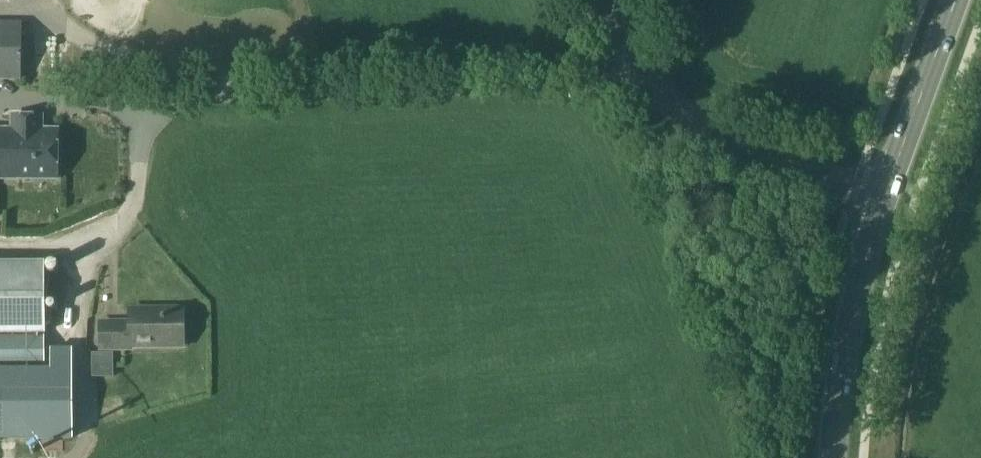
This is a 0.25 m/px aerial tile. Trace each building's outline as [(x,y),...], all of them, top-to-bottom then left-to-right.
[(21,80),(22,21),(0,21),(0,80),(21,80)] [(0,129),(0,178),(58,178),(58,128),(38,128),(39,116),(12,116),(11,129),(0,129)] [(0,261),(0,334),(43,333),(46,333),(45,260),(0,261)] [(129,309),(129,322),(100,322),(100,348),(131,348),(131,346),(183,345),(183,308),(129,309)] [(43,333),(0,334),(0,366),(44,366),(43,333)] [(0,367),(0,440),(73,439),(73,347),(50,347),(50,367),(0,367)] [(118,392),(102,398),(106,408),(122,402),(118,392)]
